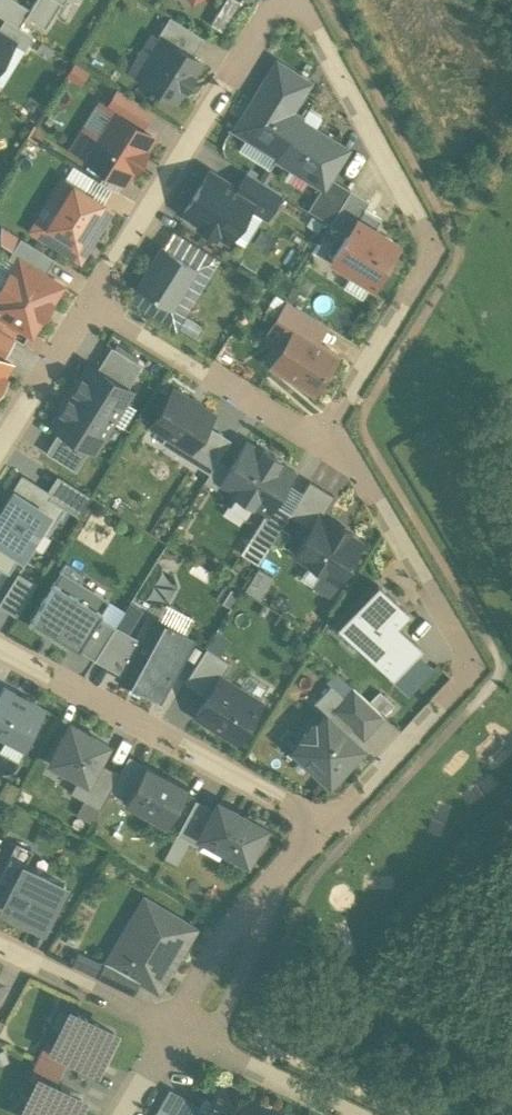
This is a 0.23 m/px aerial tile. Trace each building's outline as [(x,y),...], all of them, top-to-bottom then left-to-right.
[(18,0),(0,0),(0,14),(19,25),(26,15),(30,7),(18,0)] [(30,7),(26,15),(45,27),(62,0),(35,0),(30,7)] [(233,0),(224,0),(210,23),(222,30),(238,3),(233,0)] [(167,33),(143,71),(173,91),(198,53),(167,33)] [(276,54),(232,129),(272,155),(296,110),(313,78),(276,54)] [(113,105),(85,149),(123,174),(152,130),(113,105)] [(272,155),(325,188),(350,145),(296,110),(272,155)] [(208,168),(186,206),(226,230),(248,191),(208,168)] [(73,178),(50,215),(75,231),(98,195),(73,178)] [(358,212),(337,247),(373,269),(394,234),(358,212)] [(163,245),(139,283),(169,302),(192,264),(163,245)] [(0,286),(0,305),(28,323),(55,280),(17,257),(0,286)] [(295,325),(272,360),(311,385),(333,349),(295,325)] [(111,345),(96,368),(127,387),(141,364),(111,345)] [(9,359),(0,354),(0,375),(9,359)] [(89,363),(71,394),(112,420),(131,389),(127,387),(96,368),(89,363)] [(174,384),(151,424),(195,448),(216,408),(174,384)] [(71,394),(52,424),(59,428),(90,447),(93,449),(112,420),(71,394)] [(90,447),(59,428),(45,452),(76,470),(90,447)] [(250,437),(226,474),(267,500),(290,463),(250,437)] [(0,515),(0,542),(20,554),(21,555),(55,501),(22,480),(0,515)] [(317,513),(297,550),(335,571),(356,535),(317,513)] [(0,542),(0,567),(9,572),(20,554),(0,542)] [(66,568),(29,624),(77,649),(108,597),(66,568)] [(0,601),(0,605),(17,615),(36,583),(18,571),(0,601)] [(398,601),(378,582),(345,618),(391,659),(413,635),(388,612),(398,601)] [(153,612),(123,666),(160,687),(191,633),(153,612)] [(197,711),(238,733),(257,697),(217,675),(197,711)] [(331,684),(315,701),(315,705),(325,714),(326,713),(348,733),(354,727),(333,708),(344,696),(331,684)] [(24,744),(44,708),(3,687),(0,693),(0,731),(24,744)] [(382,714),(353,687),(344,696),(333,708),(354,727),(363,735),(382,714)] [(348,733),(326,713),(325,714),(315,724),(314,723),(302,736),(303,737),(293,748),(329,781),(362,746),(348,733)] [(71,721),(54,753),(86,770),(103,738),(71,721)] [(143,759),(125,796),(165,816),(184,779),(143,759)] [(217,797),(201,828),(246,853),(263,822),(217,797)] [(0,896),(0,897),(41,917),(61,875),(19,855),(0,896)] [(193,928),(159,908),(141,938),(128,930),(111,959),(140,976),(158,987),(193,928)] [(111,959),(108,957),(98,976),(132,992),(140,976),(111,959)] [(114,1031),(71,1010),(55,1045),(54,1046),(68,1053),(98,1066),(114,1031)] [(68,1053),(54,1046),(55,1045),(49,1042),(41,1059),(61,1069),(68,1053)] [(61,1069),(41,1059),(32,1077),(38,1080),(39,1078),(53,1085),(61,1069)] [(39,1078),(38,1080),(22,1114),(25,1114),(75,1114),(82,1099),(53,1085),(39,1078)] [(235,1095),(236,1093),(221,1086),(207,1114),(283,1114),(248,1099),(247,1101),(235,1095)] [(172,1088),(158,1114),(197,1114),(202,1105),(172,1088)]
